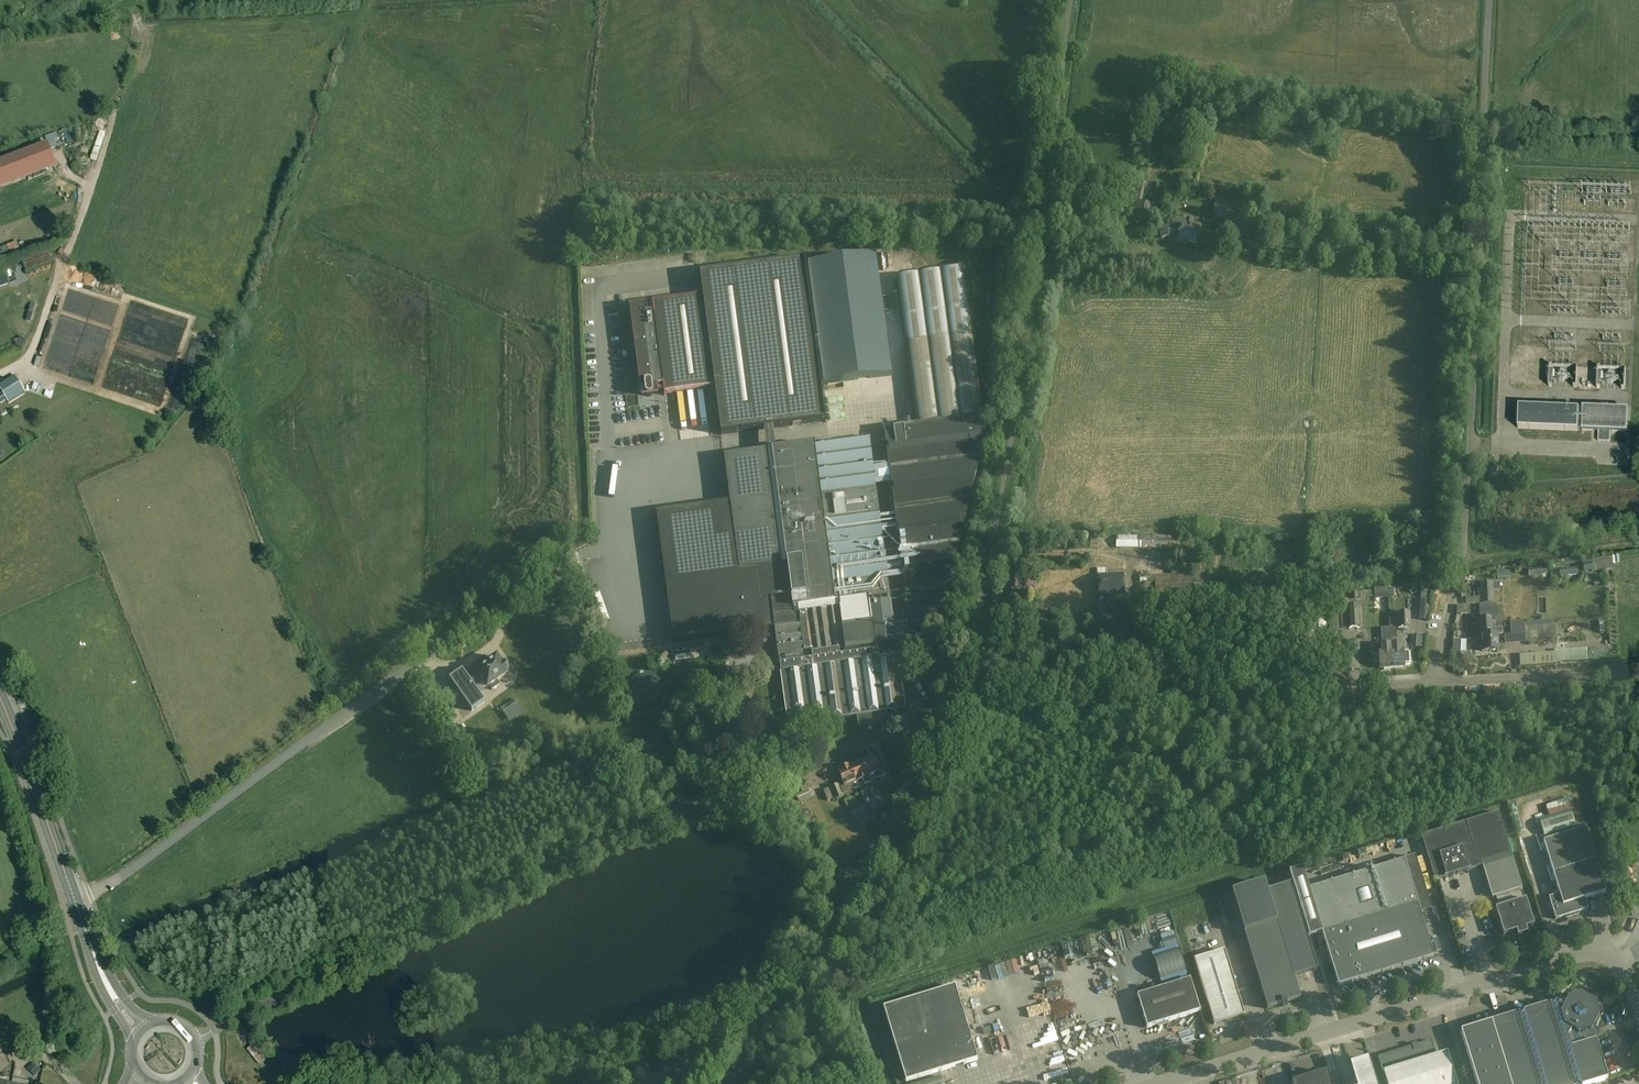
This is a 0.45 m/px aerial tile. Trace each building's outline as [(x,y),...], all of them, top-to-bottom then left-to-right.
[(55,166),(47,146),(0,164),(0,187),(55,166)] [(1145,191),(1146,184),(1146,183),(1140,182),(1135,200),(1142,202),(1145,191)] [(1216,197),(1214,219),(1231,221),(1232,218),(1236,218),(1238,199),(1237,199),(1237,195),(1231,194),(1230,198),(1216,197)] [(1140,211),(1139,217),(1146,219),(1149,206),(1139,203),(1137,210),(1140,211)] [(1177,233),(1178,234),(1179,233),(1198,238),(1201,225),(1182,219),(1180,225),(1176,224),(1174,231),(1177,231),(1177,233)] [(1162,237),(1170,235),(1168,228),(1160,231),(1162,237)] [(20,237),(7,242),(11,254),(24,250),(20,237)] [(820,339),(816,339),(818,353),(822,353),(826,384),(859,379),(894,374),(884,305),(877,254),(810,263),(820,339)] [(638,379),(646,378),(645,379),(644,381),(646,395),(647,396),(650,397),(652,396),(653,394),(651,385),(662,383),(664,396),(715,389),(721,435),(826,421),(805,258),(700,272),(703,298),(652,304),(653,311),(647,312),(646,305),(629,307),(638,379)] [(896,279),(917,424),(982,415),(963,270),(896,279)] [(14,376),(0,384),(0,391),(6,401),(7,403),(24,393),(14,376)] [(1577,430),(1598,431),(1598,440),(1610,441),(1610,431),(1627,432),(1628,412),(1578,410),(1578,409),(1521,406),(1520,428),(1577,430)] [(982,415),(917,424),(883,428),(905,595),(904,595),(905,596),(905,613),(905,614),(906,614),(906,625),(905,625),(905,626),(907,625),(939,624),(985,436),(982,415)] [(665,434),(665,426),(651,426),(651,434),(665,434)] [(730,500),(656,510),(673,641),(775,628),(788,725),(820,721),(820,726),(831,725),(830,719),(857,716),(858,727),(879,724),(879,721),(890,719),(890,718),(898,717),(898,711),(905,710),(891,601),(870,604),(869,598),(889,595),(869,437),(724,455),(730,500)] [(1140,537),(1140,536),(1117,536),(1117,547),(1139,547),(1139,548),(1171,548),(1171,537),(1140,537)] [(1593,571),(1614,569),(1612,557),(1586,560),(1586,563),(1583,564),(1584,571),(1593,570),(1593,571)] [(1547,568),(1528,569),(1529,577),(1538,576),(1538,580),(1547,579),(1546,575),(1548,575),(1547,568)] [(1578,568),(1560,569),(1560,577),(1565,576),(1565,579),(1569,578),(1569,576),(1579,575),(1578,568)] [(1098,569),(1099,597),(1125,596),(1124,574),(1106,575),(1106,569),(1098,569)] [(1498,579),(1511,577),(1510,569),(1497,570),(1498,579)] [(1195,593),(1195,589),(1212,588),(1212,577),(1194,577),(1194,574),(1140,576),(1141,603),(1174,601),(1174,593),(1195,593)] [(1493,583),(1480,583),(1481,604),(1494,603),(1493,583)] [(1388,588),(1374,589),(1375,599),(1389,599),(1389,594),(1388,594),(1388,588)] [(1134,609),(1133,598),(1109,599),(1110,610),(1134,609)] [(1360,629),(1359,606),(1348,606),(1348,607),(1341,608),(1341,614),(1335,614),(1336,618),(1335,618),(1336,629),(1333,630),(1334,638),(1342,638),(1342,629),(1349,629),(1349,630),(1360,629)] [(1410,613),(1398,614),(1399,628),(1411,628),(1410,613)] [(1494,614),(1491,614),(1491,618),(1479,618),(1480,635),(1482,635),(1482,651),(1498,650),(1497,628),(1492,629),(1491,621),(1495,621),(1494,614)] [(1512,641),(1552,637),(1551,625),(1555,624),(1555,620),(1511,623),(1512,641)] [(1467,640),(1467,652),(1478,652),(1477,640),(1467,640)] [(1404,667),(1403,644),(1391,645),(1392,668),(1404,667)] [(1380,668),(1392,668),(1391,645),(1373,646),(1373,654),(1376,654),(1380,657),(1380,668)] [(1555,652),(1520,655),(1520,667),(1556,664),(1555,652)] [(476,687),(484,682),(488,688),(490,687),(492,690),(499,685),(497,682),(509,674),(508,673),(509,670),(506,666),(503,666),(497,657),(488,663),(484,657),(477,662),(481,668),(471,675),(467,675),(463,670),(450,679),(456,688),(456,689),(457,689),(472,711),(485,702),(475,687),(476,687)] [(755,758),(770,753),(768,747),(753,752),(755,758)] [(860,786),(857,780),(863,778),(865,784),(871,782),(868,776),(874,773),(877,779),(886,775),(883,768),(879,769),(874,756),(839,770),(845,786),(852,783),(854,789),(860,786)] [(844,796),(839,784),(830,787),(835,799),(844,796)] [(887,803),(883,796),(879,786),(868,790),(871,798),(877,795),(881,805),(887,803)] [(812,797),(809,790),(797,795),(799,801),(812,797)] [(1576,795),(1550,799),(1552,809),(1578,804),(1576,795)] [(1571,810),(1539,820),(1545,838),(1576,828),(1571,810)] [(704,812),(690,816),(692,822),(705,818),(704,812)] [(1524,901),(1520,890),(1522,889),(1498,813),(1421,837),(1435,882),(1482,867),(1492,899),(1495,898),(1499,908),(1495,909),(1498,919),(1497,921),(1499,923),(1503,936),(1515,932),(1517,937),(1528,934),(1526,929),(1534,927),(1529,913),(1531,911),(1528,910),(1525,900),(1524,901)] [(827,858),(833,856),(828,840),(822,842),(826,852),(825,852),(827,858)] [(1549,897),(1555,920),(1588,909),(1585,899),(1606,892),(1596,860),(1553,873),(1559,894),(1549,897)] [(1309,871),(1301,874),(1306,887),(1314,884),(1309,871)] [(1386,913),(1322,933),(1332,967),(1328,968),(1330,974),(1334,973),(1338,986),(1434,956),(1417,903),(1396,909),(1395,904),(1384,907),(1386,913)] [(1442,913),(1450,937),(1455,935),(1446,911),(1442,913)] [(1172,912),(1145,918),(1150,938),(1152,938),(1156,958),(1182,951),(1172,912)] [(1300,999),(1294,976),(1293,976),(1277,923),(1244,933),(1261,986),(1260,986),(1267,1009),(1281,1004),(1282,1006),(1287,1005),(1286,1003),(1300,999)] [(1034,949),(1027,952),(1032,965),(1039,963),(1034,949)] [(1214,1025),(1244,1015),(1225,950),(1194,960),(1214,1025)] [(1009,958),(1013,971),(1024,968),(1020,954),(1009,958)] [(1042,971),(1036,973),(1039,982),(1045,980),(1042,971)] [(1147,1028),(1200,1012),(1190,980),(1137,996),(1147,1028)] [(906,1082),(978,1060),(955,986),(884,1008),(906,1082)] [(1568,999),(1564,1006),(1556,1002),(1491,1023),(1510,1083),(1593,1083),(1607,1080),(1596,1043),(1599,1041),(1597,1035),(1592,1036),(1591,1031),(1599,1016),(1595,1003),(1579,995),(1568,999)] [(1379,1057),(1383,1073),(1386,1083),(1456,1083),(1447,1053),(1434,1057),(1432,1052),(1435,1052),(1431,1041),(1417,1045),(1417,1047),(1413,1048),(1413,1047),(1379,1057)] [(264,1060),(252,1045),(247,1049),(259,1064),(264,1060)] [(1369,1060),(1349,1066),(1355,1083),(1376,1083),(1369,1060)] [(1327,1072),(1292,1083),(1331,1083),(1327,1072)]
